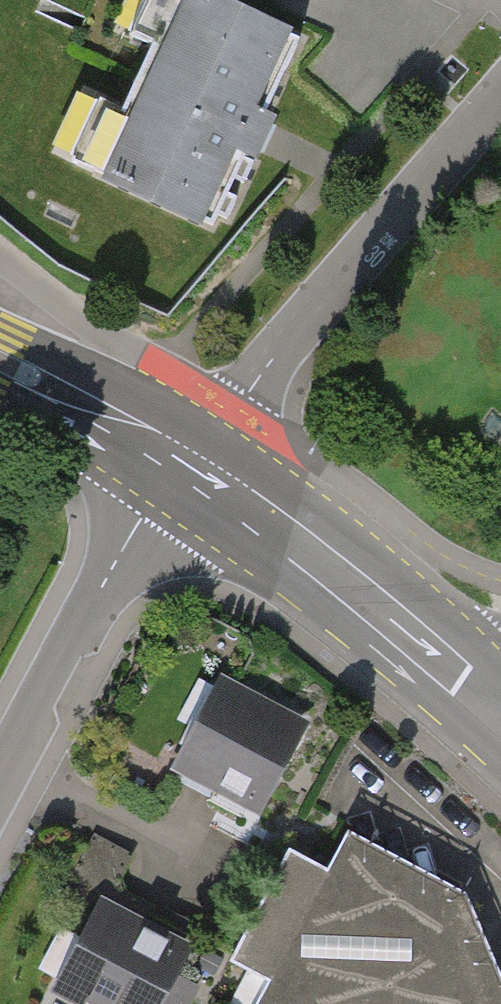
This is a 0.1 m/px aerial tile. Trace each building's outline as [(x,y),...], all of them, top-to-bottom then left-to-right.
[(194,225),(229,149),(254,160),(263,141),(271,125),(246,113),(283,33),(211,0),(169,0),(88,176),(194,225)] [(171,776),(261,823),(311,727),(222,680),(171,776)] [(47,997),(60,1003),(167,1003),(180,979),(197,948),(151,924),(158,911),(116,889),(134,857),(96,837),(68,890),(96,905),(47,997)] [(256,1003),(500,1003),(500,982),(465,901),(347,838),(324,880),(289,861),(233,965),(267,984),(256,1003)] [(180,979),(167,1003),(193,1003),(201,990),(180,979)]
